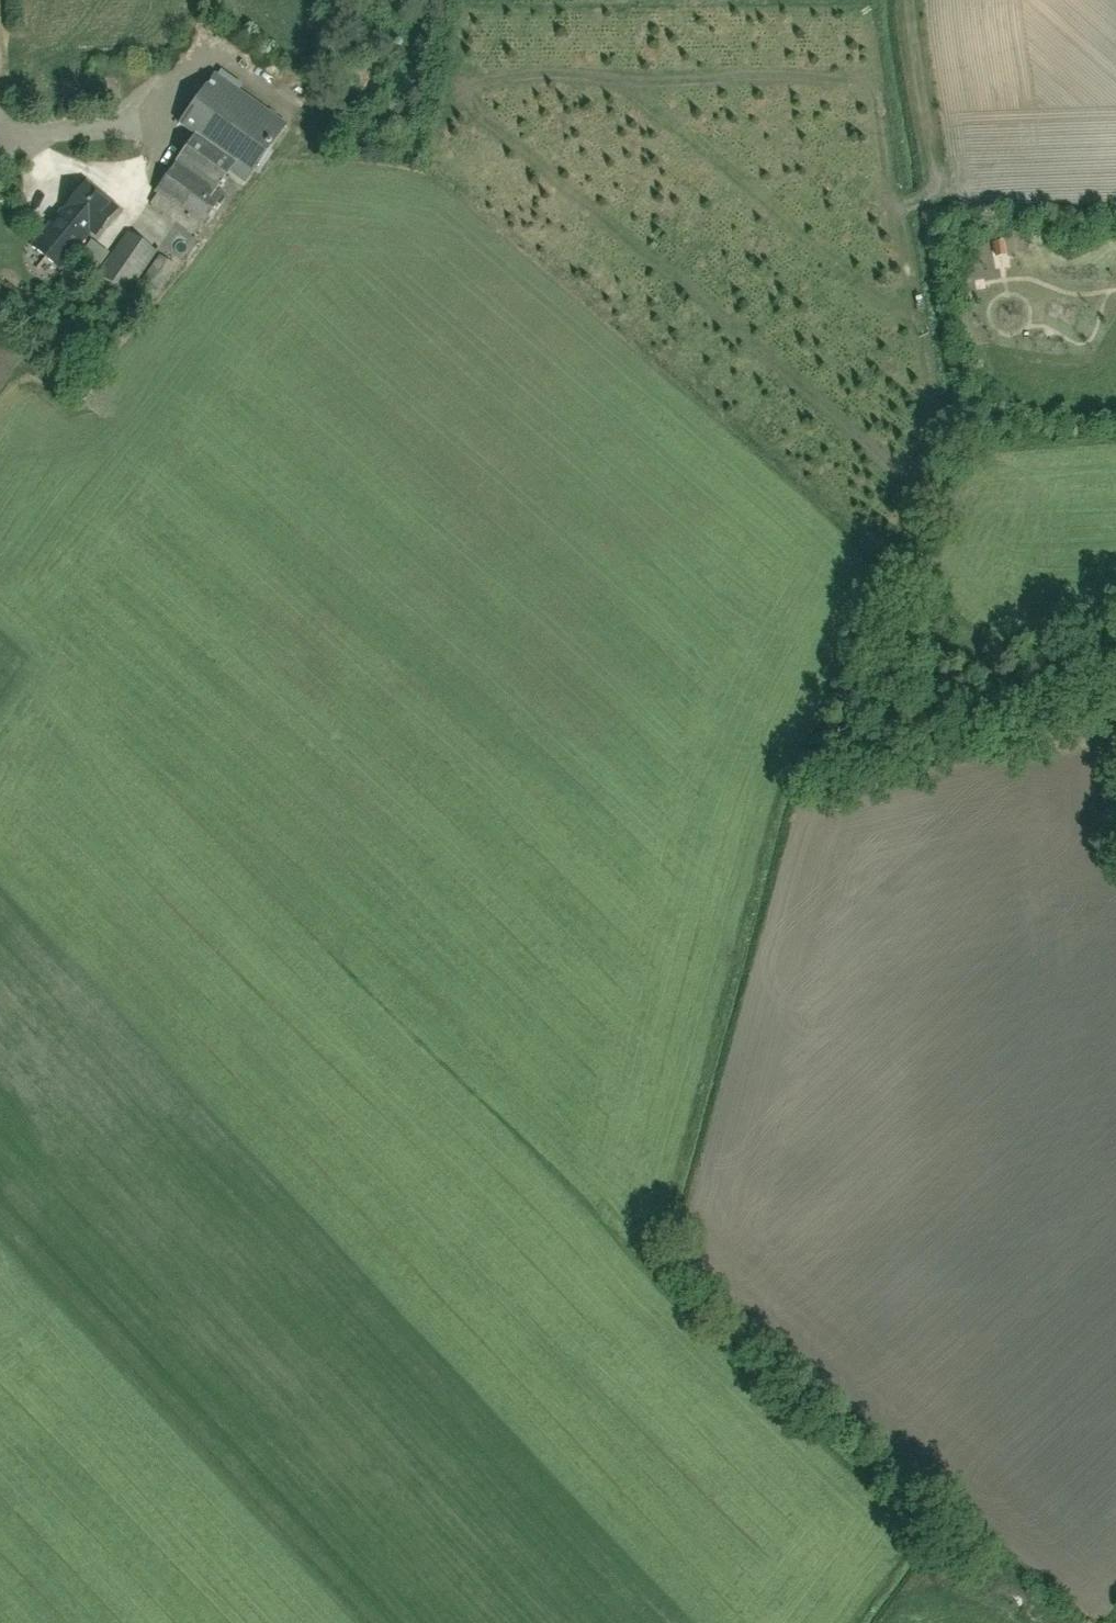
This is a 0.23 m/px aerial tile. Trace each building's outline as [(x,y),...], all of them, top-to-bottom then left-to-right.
[(217,75),(181,124),(196,136),(156,193),(158,194),(151,204),(195,235),(223,197),(216,192),(228,175),(243,187),(251,176),(252,176),(288,126),(217,75)] [(64,208),(67,211),(91,231),(96,235),(117,210),(86,183),(64,208)] [(91,231),(67,211),(62,217),(59,214),(32,246),(58,269),(85,237),(85,238),(91,231)] [(128,232),(99,275),(126,294),(156,251),(128,232)] [(156,258),(141,282),(157,293),(173,269),(156,258)] [(76,290),(85,280),(68,266),(60,277),(76,290)]
